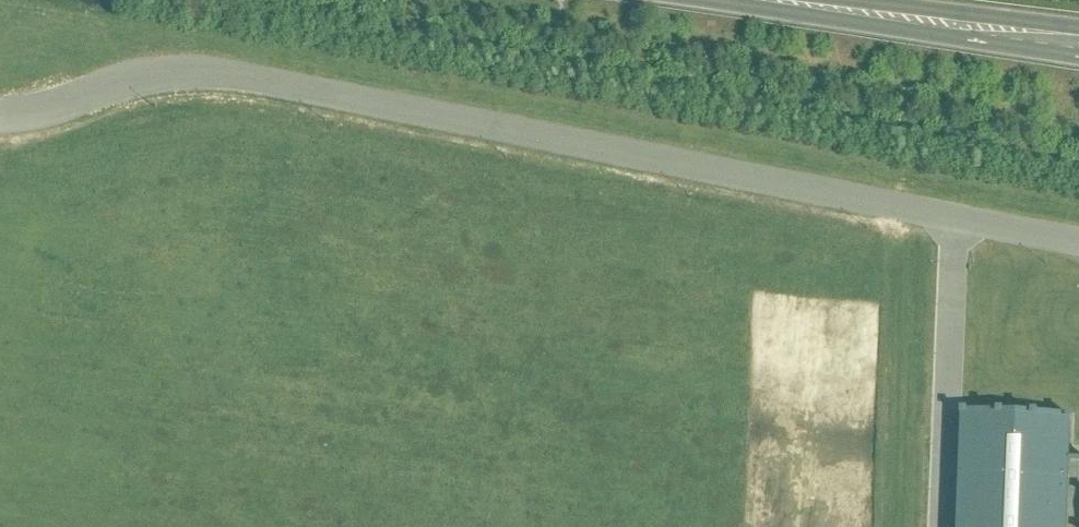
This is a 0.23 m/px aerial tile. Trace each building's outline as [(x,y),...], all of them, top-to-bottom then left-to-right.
[(960,420),(956,526),(1068,526),(1071,424),(960,420)]
